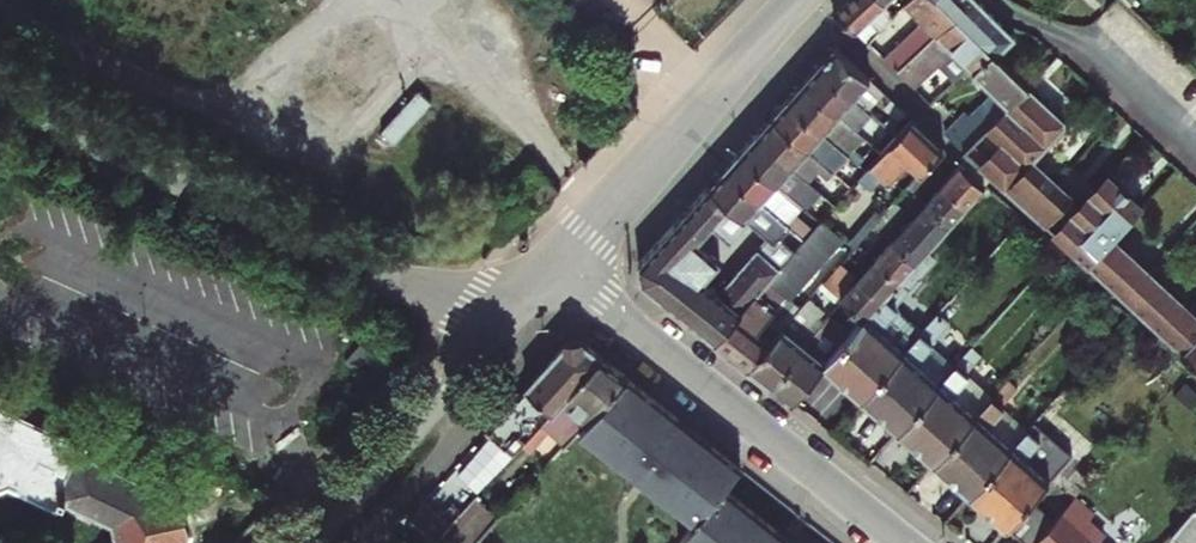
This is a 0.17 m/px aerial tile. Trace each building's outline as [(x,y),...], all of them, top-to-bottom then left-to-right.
[(885,0),(843,0),(835,8),(852,26),(869,42),(897,13),(885,0)] [(911,0),(885,0),(897,13),(905,5),(911,0)] [(957,15),(942,0),(911,0),(905,5),(922,23),(906,39),(917,52),(957,15)] [(957,15),(996,53),(999,56),(1016,38),(978,0),(942,0),(957,15)] [(917,52),(897,70),(916,88),(942,63),(959,81),(964,77),(968,80),(974,74),(996,53),(957,15),(917,52)] [(834,45),(819,62),(870,109),(885,92),(834,45)] [(996,53),(974,74),(991,91),(970,113),(966,109),(944,131),(965,151),(1028,85),(999,56),(996,53)] [(870,109),(819,62),(802,80),(860,132),(867,125),(888,143),(897,133),(870,109)] [(860,132),(802,80),(787,98),(842,147),(851,138),(860,146),(867,138),(860,132)] [(1028,85),(965,151),(970,155),(992,176),(1029,210),(1195,366),(1195,310),(1115,237),(1142,207),(1109,176),(1083,205),(1033,159),(1064,127),(1064,119),(1028,85)] [(396,140),(429,97),(415,87),(382,130),(396,140)] [(842,147),(787,98),(771,115),(833,171),(845,181),(860,164),(854,158),(842,147)] [(911,117),(891,99),(884,107),(903,127),(911,117)] [(833,171),(771,115),(755,133),(809,181),(818,170),(827,177),(833,171)] [(907,161),(920,173),(921,172),(927,166),(944,147),(911,117),(903,127),(897,133),(888,143),(857,178),(870,189),(880,176),(887,183),(907,161)] [(809,181),(755,133),(740,150),(802,207),(818,189),(809,181)] [(851,138),(842,147),(854,158),(860,152),(862,149),(860,146),(851,138)] [(740,150),(724,167),(776,215),(796,233),(801,227),(791,219),(802,207),(740,150)] [(854,158),(860,164),(866,157),(860,152),(854,158)] [(970,155),(944,183),(968,203),(986,183),(992,176),(970,155)] [(776,215),(724,167),(708,185),(744,219),(760,233),(769,223),(776,215)] [(909,186),(917,194),(931,180),(921,172),(920,173),(909,186)] [(968,203),(944,183),(926,203),(949,223),(954,219),(968,203)] [(963,227),(995,191),(986,183),(968,203),(954,219),(963,227)] [(676,220),(698,240),(709,229),(723,241),(735,229),(744,219),(708,185),(676,220)] [(880,217),(889,225),(917,194),(909,186),(880,217)] [(949,223),(926,203),(892,240),(916,261),(949,223)] [(1000,241),(1022,217),(1008,203),(986,228),(1000,241)] [(776,215),(769,223),(781,233),(783,232),(790,239),(796,233),(776,215)] [(889,225),(880,217),(875,223),(883,232),(889,225)] [(744,219),(735,229),(756,247),(717,289),(704,279),(720,260),(698,240),(676,220),(639,262),(639,280),(713,339),(786,257),(771,243),(760,233),(744,219)] [(821,219),(793,249),(786,257),(713,339),(747,366),(770,339),(758,329),(776,307),(769,300),(778,289),(789,297),(842,238),(821,219)] [(883,232),(875,223),(857,243),(866,251),(883,232)] [(778,235),(771,243),(786,257),(793,249),(778,235)] [(892,240),(875,259),(898,281),(909,268),(916,261),(892,240)] [(858,260),(866,251),(857,243),(853,248),(849,252),(858,260)] [(898,281),(875,259),(858,278),(881,299),(898,281)] [(823,281),(844,300),(864,319),(881,299),(858,278),(850,287),(846,282),(853,275),(840,262),(823,281)] [(861,396),(904,348),(881,327),(897,309),(894,307),(909,290),(909,287),(919,277),(909,268),(898,281),(881,299),(864,319),(858,325),(831,355),(824,363),(861,396)] [(833,313),(844,300),(823,281),(817,288),(831,301),(827,307),(833,313)] [(844,300),(833,313),(838,317),(844,312),(858,325),(864,319),(844,300)] [(881,327),(904,348),(920,331),(897,309),(881,327)] [(920,331),(904,348),(861,396),(898,429),(957,363),(931,341),(948,321),(937,311),(920,331)] [(769,383),(803,345),(782,326),(770,339),(747,366),(769,383)] [(811,337),(803,345),(824,363),(831,355),(811,337)] [(536,433),(603,358),(585,344),(566,345),(486,435),(503,451),(527,425),(536,433)] [(824,363),(803,345),(769,383),(790,401),(824,363)] [(973,345),(957,363),(898,429),(934,461),(992,395),(967,373),(983,355),(973,345)] [(572,439),(627,376),(603,358),(536,433),(527,442),(535,449),(551,431),(556,436),(562,430),(572,439)] [(581,432),(693,523),(739,468),(627,376),(581,432)] [(1008,378),(992,395),(934,461),(970,493),(1028,428),(1003,405),(1019,388),(1008,378)] [(1028,428),(970,493),(1007,526),(1026,542),(1032,542),(1053,521),(1030,500),(1065,461),(1039,437),(1065,408),(1054,399),(1028,428)] [(65,501),(114,525),(117,542),(188,542),(177,487),(159,491),(86,456),(90,449),(0,406),(0,493),(10,489),(59,513),(65,501)] [(724,491),(683,542),(790,542),(724,491)] [(498,519),(476,499),(452,526),(442,537),(449,542),(477,542),(498,519)] [(1037,542),(1102,542),(1107,537),(1090,523),(1096,516),(1077,499),(1037,542)] [(430,542),(436,542),(442,537),(452,526),(425,503),(408,523),(430,542)] [(1173,534),(1182,542),(1195,542),(1195,507),(1173,534)]
